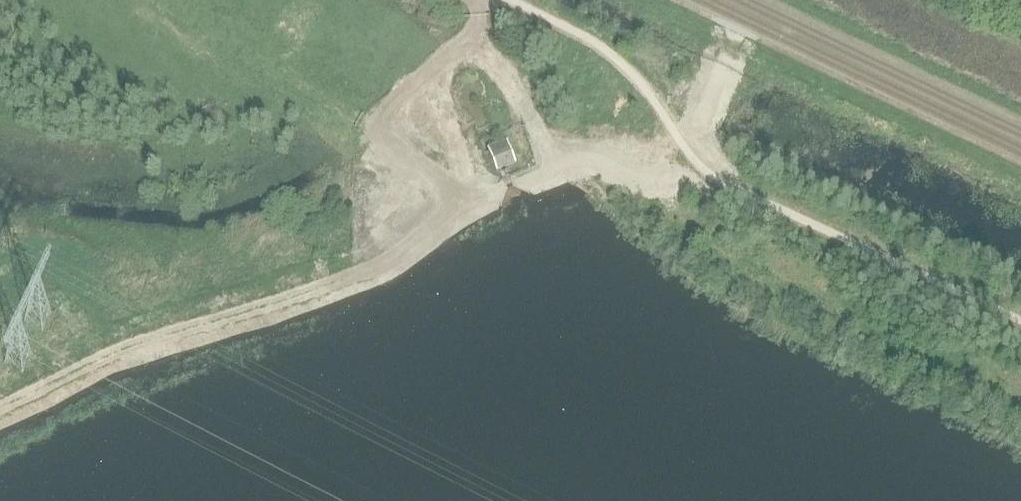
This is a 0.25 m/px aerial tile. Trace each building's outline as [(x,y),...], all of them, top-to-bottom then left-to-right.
[(505,141),(494,146),(487,149),(497,172),(507,168),(515,165),(505,141)]
